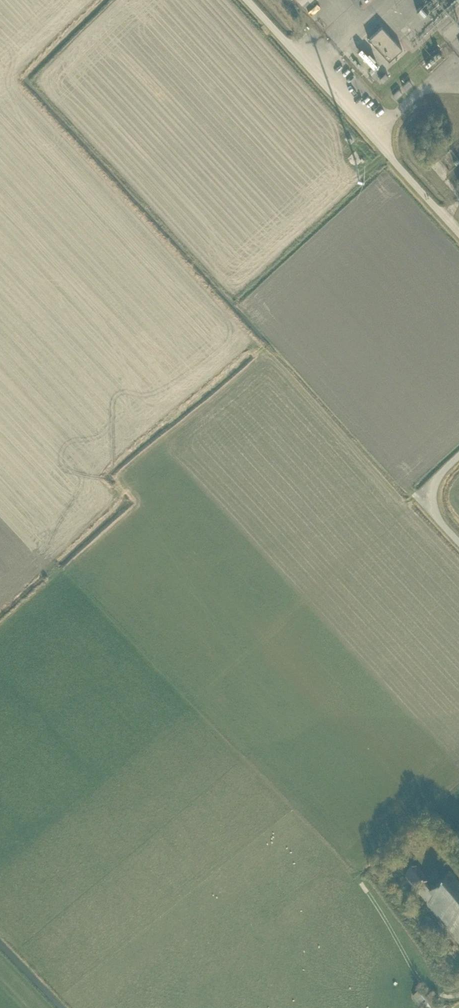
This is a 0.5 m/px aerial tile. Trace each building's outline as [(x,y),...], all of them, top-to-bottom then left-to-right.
[(423,17),(430,11),(423,4),(417,10),(423,17)] [(389,61),(402,49),(381,27),(368,39),(389,61)] [(389,77),(385,73),(379,79),(383,82),(389,77)] [(405,90),(412,84),(408,80),(402,86),(405,90)] [(396,99),(402,94),(399,90),(393,95),(396,99)] [(428,886),(429,886),(416,871),(405,880),(418,895),(428,907),(427,908),(458,947),(458,886),(449,875),(432,890),(428,886)] [(424,991),(413,998),(420,1007),(436,1007),(424,991)]
